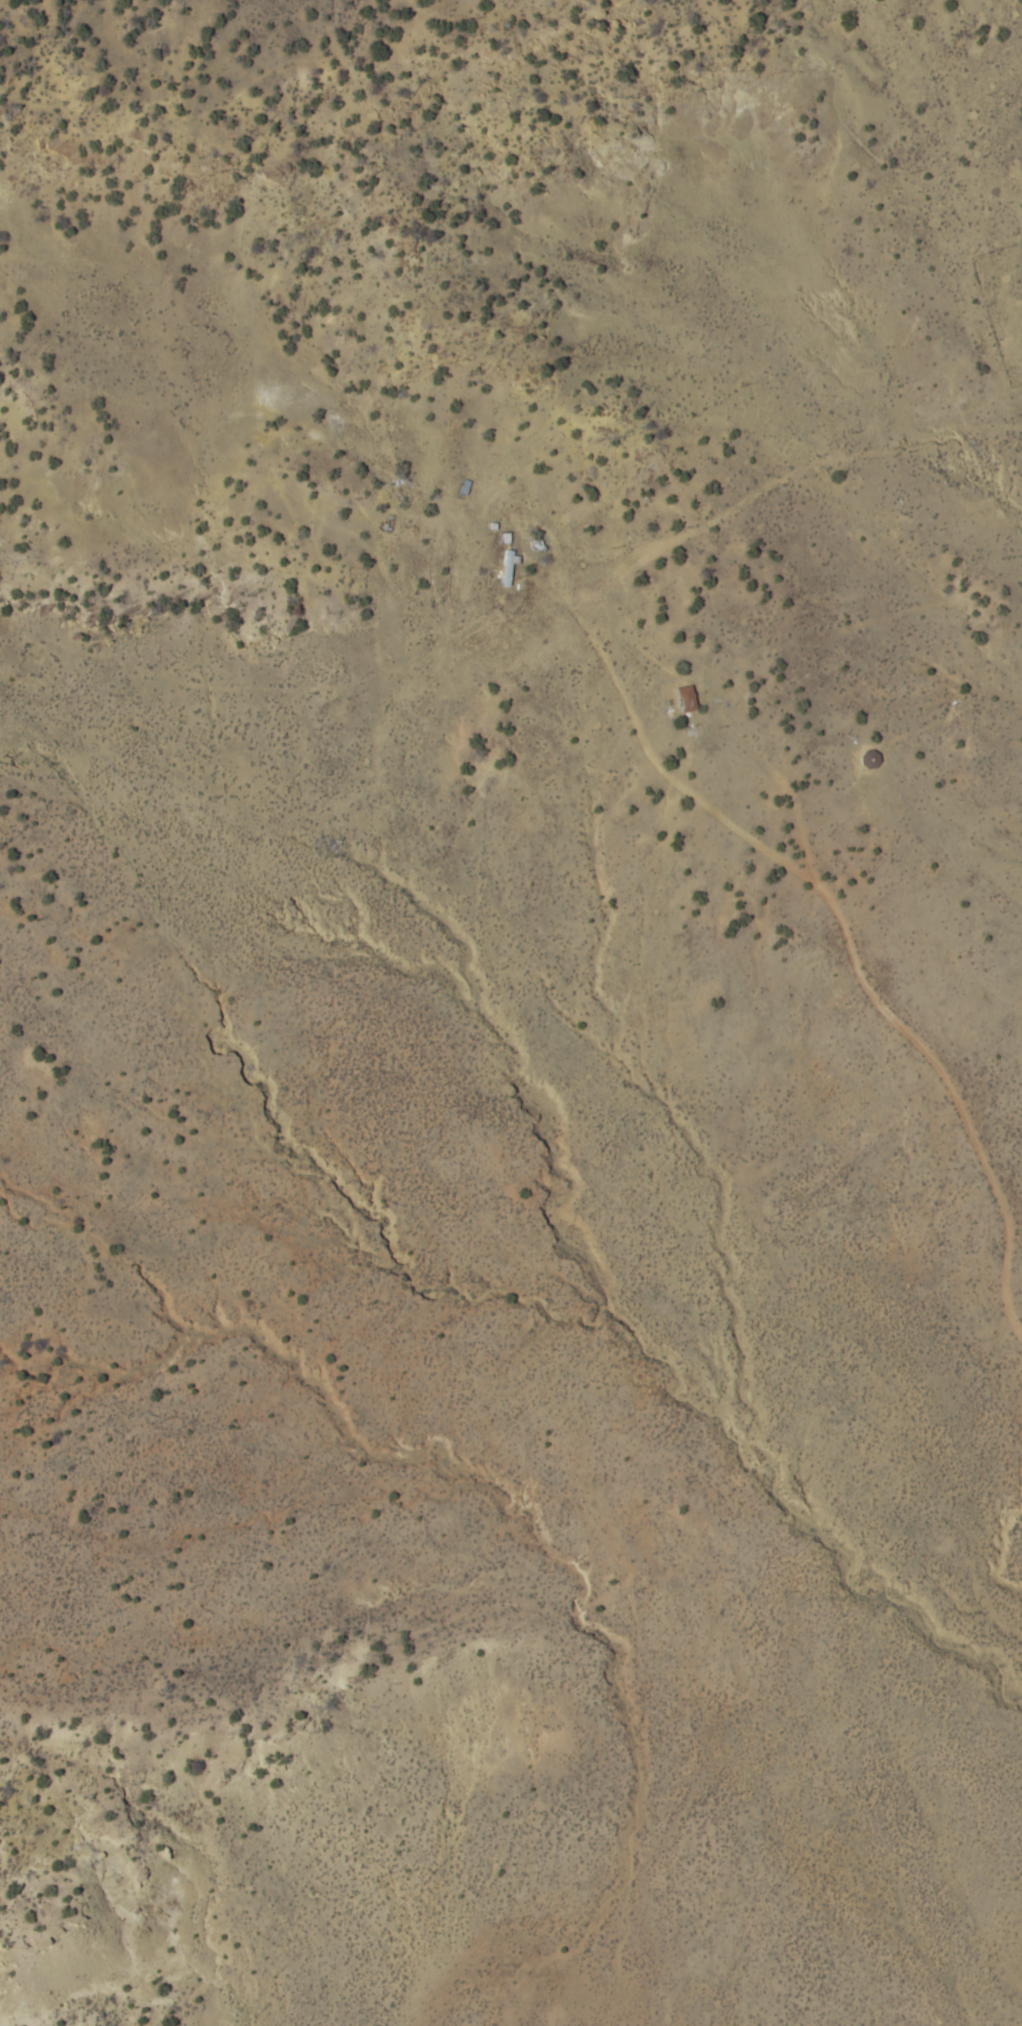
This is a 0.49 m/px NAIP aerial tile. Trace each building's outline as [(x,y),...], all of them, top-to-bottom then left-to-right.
[(505,588),(509,551),(499,550),(495,587),(505,588)] [(668,690),(675,714),(691,709),(684,685),(668,690)]
